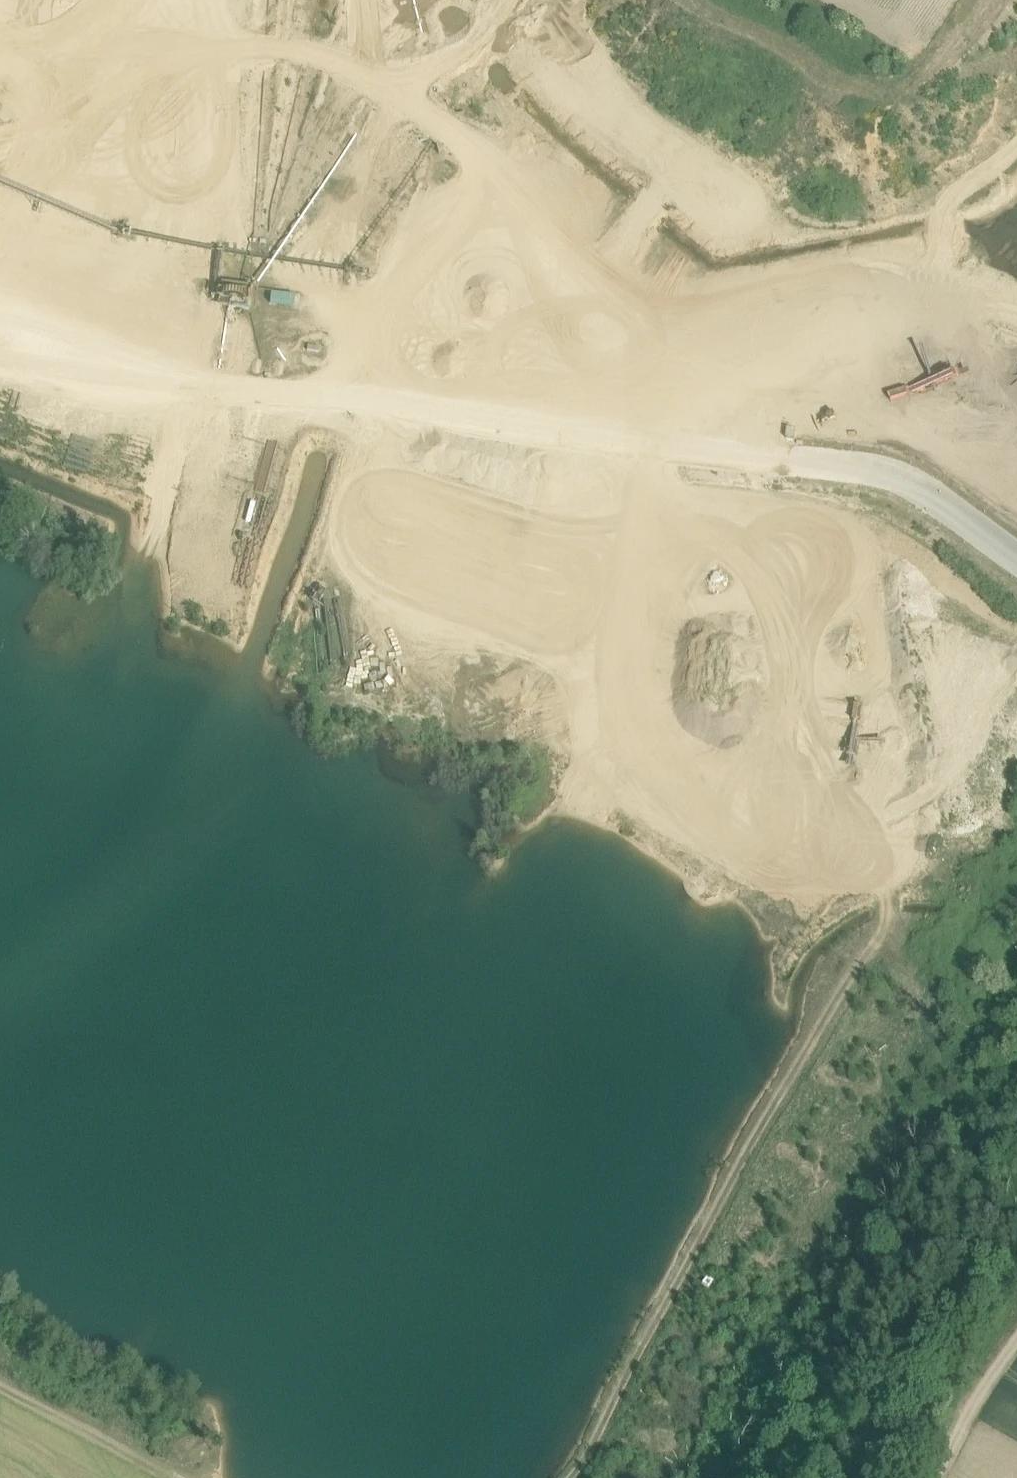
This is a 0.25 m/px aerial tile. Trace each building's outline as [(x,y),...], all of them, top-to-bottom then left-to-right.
[(228,293),(226,304),(250,309),(252,298),(228,293)] [(274,295),(273,304),(297,306),(297,297),(274,295)]
